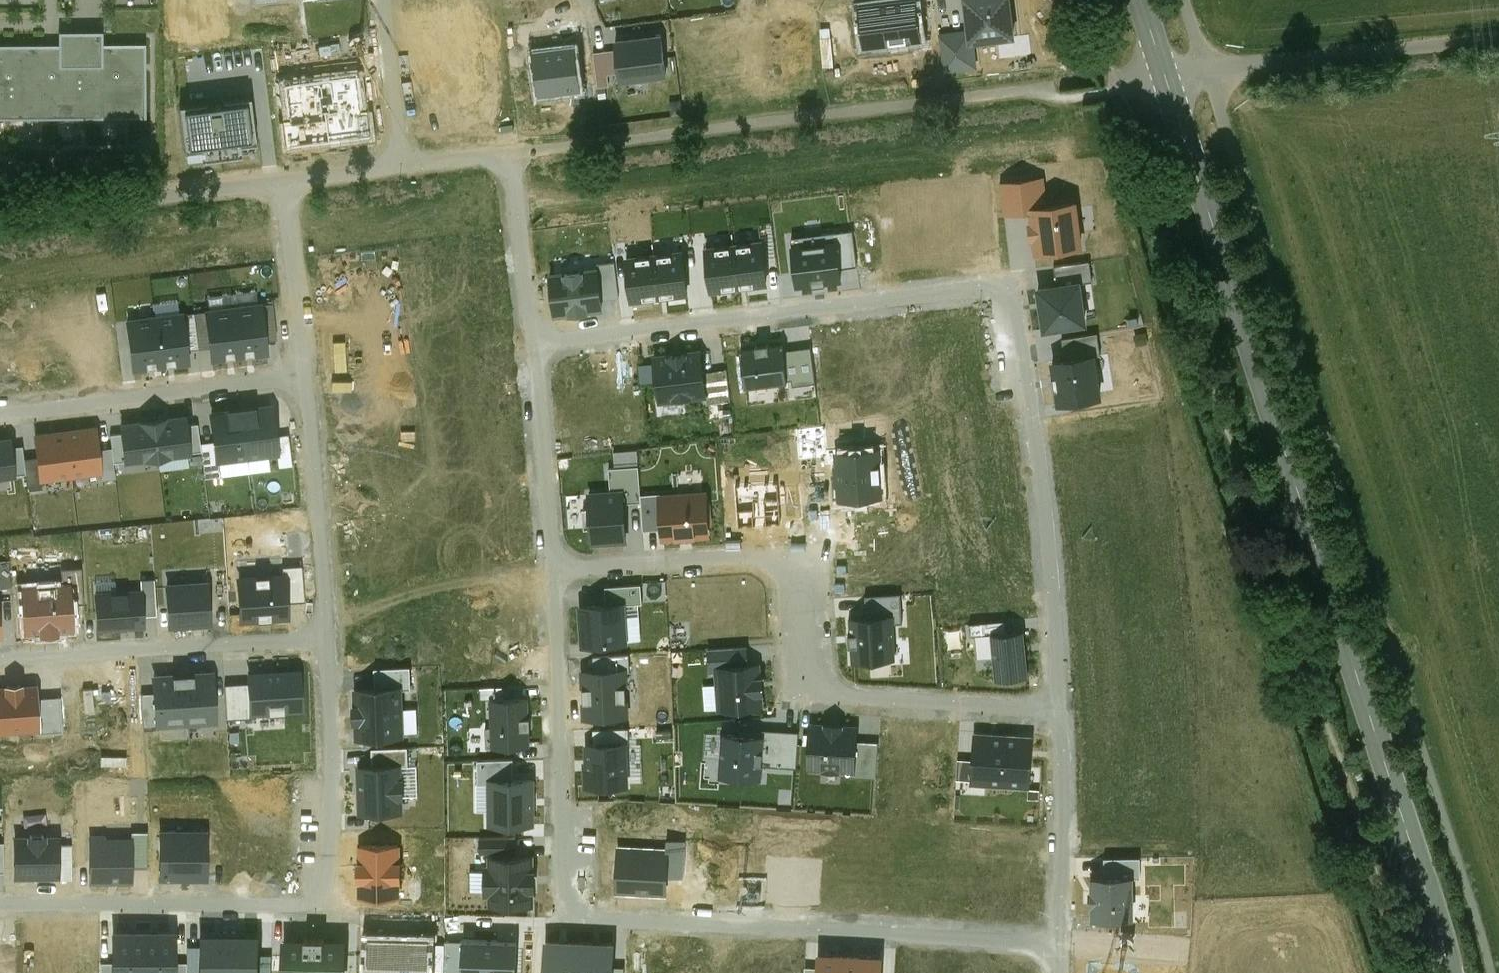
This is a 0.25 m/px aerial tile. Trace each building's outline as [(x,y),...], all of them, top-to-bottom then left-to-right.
[(969,30),(971,41),(973,41),(1014,36),(1010,0),(966,0),(969,30)] [(976,66),(973,41),(971,41),(969,30),(941,33),(945,70),(976,66)] [(0,45),(0,119),(104,118),(146,118),(146,44),(104,44),(103,31),(60,32),(59,44),(0,45)] [(661,36),(617,40),(618,50),(620,73),(621,79),(666,74),(661,36)] [(620,73),(618,50),(595,52),(598,87),(610,85),(608,74),(620,73)] [(248,99),(180,107),(185,149),(201,147),(202,156),(239,152),(238,141),(253,140),(248,99)] [(1032,207),(1048,205),(1045,178),(1002,183),(1005,214),(1032,210),(1032,207)] [(1048,205),(1032,207),(1032,210),(1034,222),(1029,222),(1031,239),(1036,238),(1037,252),(1081,247),(1076,202),(1048,205)] [(837,241),(840,268),(858,266),(853,231),(836,233),(837,241)] [(707,247),(712,290),(768,284),(763,241),(707,247)] [(837,241),(793,246),(798,285),(842,280),(840,268),(837,241)] [(628,257),(633,301),(688,294),(683,251),(628,257)] [(1055,267),(1058,285),(1080,282),(1092,280),(1090,261),(1055,267)] [(598,269),(602,300),(619,298),(615,263),(597,265),(598,269)] [(598,269),(551,274),(556,314),(603,308),(602,300),(598,269)] [(1058,285),(1038,288),(1045,329),(1086,323),(1080,282),(1058,285)] [(234,306),(240,356),(268,352),(266,340),(262,305),(261,303),(234,306)] [(262,305),(266,340),(277,338),(273,303),(262,305)] [(234,306),(206,310),(206,312),(210,346),(212,359),(240,356),(234,306)] [(199,348),(210,346),(206,312),(195,313),(199,348)] [(155,316),(161,366),(189,362),(187,349),(183,315),(183,313),(155,316)] [(187,349),(199,348),(195,313),(183,315),(187,349)] [(155,316),(127,320),(133,369),(161,366),(155,316)] [(1096,354),(1096,355),(1101,355),(1098,333),(1063,339),(1066,359),(1096,354)] [(757,348),(743,350),(747,385),(787,380),(784,351),(783,345),(770,347),(769,344),(756,346),(757,348)] [(812,348),(784,351),(787,380),(793,380),(794,385),(816,382),(812,348)] [(702,350),(655,355),(660,401),(707,395),(704,372),(702,350)] [(1066,359),(1052,361),(1059,403),(1102,397),(1096,355),(1096,354),(1066,359)] [(727,370),(704,372),(707,395),(708,403),(731,400),(727,370)] [(272,405),(242,409),(248,456),(277,453),(275,435),(272,405)] [(217,460),(248,456),(242,409),(211,413),(215,441),(217,460)] [(186,415),(153,419),(158,457),(191,452),(191,451),(187,424),(186,415)] [(153,419),(120,423),(121,433),(124,459),(125,461),(158,457),(153,419)] [(187,424),(191,451),(201,450),(198,423),(187,424)] [(96,426),(65,430),(71,475),(102,471),(99,449),(96,426)] [(65,430),(34,433),(37,456),(40,479),(41,479),(71,475),(65,430)] [(114,460),(124,459),(121,433),(110,434),(112,447),(114,460)] [(275,435),(277,453),(279,467),(292,465),(288,434),(275,435)] [(0,438),(0,476),(15,475),(15,474),(11,446),(10,437),(0,438)] [(219,475),(217,460),(215,441),(201,442),(205,476),(219,475)] [(11,446),(15,474),(26,472),(24,458),(23,445),(11,446)] [(112,447),(99,449),(102,471),(102,478),(116,476),(114,460),(112,447)] [(40,479),(37,456),(24,458),(26,472),(28,489),(42,487),(41,479),(40,479)] [(625,490),(625,502),(642,501),(642,494),(640,466),(610,468),(611,491),(625,490)] [(611,491),(589,492),(593,543),(628,541),(625,502),(625,490),(611,491)] [(708,492),(661,495),(663,528),(664,540),(710,537),(708,492)] [(644,530),(663,528),(661,495),(661,493),(642,494),(642,501),(644,530)] [(11,587),(10,561),(0,561),(0,588),(11,587)] [(286,573),(288,601),(304,600),(301,566),(283,567),(283,574),(286,573)] [(283,574),(237,577),(240,620),(289,616),(288,601),(286,573),(283,574)] [(142,589),(143,615),(157,614),(155,579),(141,580),(142,589)] [(208,582),(167,584),(169,625),(211,623),(208,582)] [(24,588),(27,632),(71,629),(69,585),(24,588)] [(607,587),(608,604),(625,603),(625,604),(643,603),(642,585),(607,587)] [(142,589),(95,592),(98,629),(144,626),(143,615),(142,589)] [(866,596),(868,617),(893,615),(893,623),(903,623),(901,594),(866,596)] [(608,604),(581,606),(583,645),(628,642),(625,604),(625,603),(608,604)] [(868,617),(851,618),(853,660),(895,657),(893,623),(893,615),(868,617)] [(992,634),(1007,633),(1006,621),(971,624),(972,636),(992,634)] [(1007,633),(992,634),(996,679),(1028,676),(1024,631),(1007,633)] [(717,667),(749,664),(748,646),(709,649),(711,672),(718,672),(717,667)] [(595,656),(596,670),(627,669),(630,669),(629,655),(595,656)] [(749,664),(717,667),(718,672),(720,709),(763,705),(762,693),(765,692),(763,677),(761,677),(760,664),(749,664)] [(376,689),(403,688),(411,687),(411,667),(376,668),(376,689)] [(300,669),(248,672),(249,683),(250,713),(252,713),(302,710),(300,669)] [(583,671),(584,717),(628,716),(627,669),(596,670),(583,671)] [(184,674),(187,724),(217,722),(213,672),(184,674)] [(157,726),(187,724),(184,674),(153,676),(154,692),(157,726)] [(0,687),(0,732),(38,730),(39,730),(37,698),(36,685),(23,686),(22,683),(4,684),(5,687),(0,687)] [(250,713),(249,683),(225,685),(227,718),(252,716),(252,713),(250,713)] [(492,699),(509,698),(508,687),(481,688),(481,699),(492,699)] [(376,689),(356,689),(357,738),(404,736),(403,688),(376,689)] [(144,727),(157,726),(154,692),(141,693),(144,727)] [(60,697),(37,698),(39,730),(38,730),(38,732),(62,731),(60,697)] [(509,698),(492,699),(494,745),(530,744),(528,698),(509,698)] [(858,726),(812,723),(809,768),(852,771),(855,771),(857,741),(858,726)] [(595,730),(595,744),(627,743),(629,743),(629,729),(595,730)] [(764,736),(762,764),(797,767),(800,732),(756,729),(755,735),(764,736)] [(755,735),(724,733),(721,775),(761,778),(762,764),(764,736),(755,735)] [(1032,737),(977,733),(975,760),(974,780),(974,783),(1029,786),(1032,737)] [(879,742),(857,741),(855,771),(852,771),(852,776),(877,778),(879,742)] [(595,744),(586,744),(586,762),(585,762),(586,787),(629,786),(627,743),(595,744)] [(373,748),(374,766),(402,765),(409,765),(409,747),(373,748)] [(958,779),(974,780),(975,760),(959,759),(958,779)] [(479,784),(489,784),(489,780),(514,779),(514,760),(478,760),(479,784)] [(374,766),(359,766),(361,813),(403,812),(402,765),(374,766)] [(514,779),(489,780),(489,784),(490,825),(535,824),(534,779),(514,779)] [(207,831),(161,831),(161,877),(206,878),(207,831)] [(131,837),(131,866),(147,866),(147,832),(131,832),(131,837)] [(105,834),(90,834),(90,881),(131,881),(131,866),(131,837),(105,837),(105,834)] [(59,835),(15,835),(15,876),(59,876),(59,844),(59,835)] [(481,838),(481,853),(517,852),(516,837),(481,838)] [(667,855),(666,875),(684,876),(686,842),(668,841),(667,855)] [(72,844),(59,844),(59,876),(59,878),(72,878),(72,844)] [(359,845),(360,897),(401,897),(400,845),(359,845)] [(621,852),(619,890),(665,892),(666,875),(667,855),(654,854),(654,851),(640,850),(639,853),(621,852)] [(534,855),(490,856),(491,865),(485,865),(485,896),(491,896),(491,907),(535,906),(535,891),(537,891),(536,870),(534,870),(534,855)] [(1105,859),(1105,878),(1133,877),(1141,877),(1141,858),(1105,859)] [(1105,878),(1092,878),(1092,890),(1090,891),(1090,906),(1092,906),(1092,918),(1133,917),(1133,877),(1105,878)] [(113,931),(112,962),(112,972),(143,972),(143,931),(113,931)] [(143,972),(175,972),(175,962),(175,931),(143,931),(143,972)] [(200,936),(200,946),(200,972),(230,972),(230,936),(200,936)] [(230,972),(259,972),(260,936),(230,936),(230,972)] [(284,938),(284,972),(315,972),(315,939),(284,938)] [(315,972),(347,972),(348,940),(315,939),(315,972)] [(581,942),(547,940),(545,972),(580,972),(581,942)] [(465,941),(465,943),(464,972),(515,972),(516,943),(465,941)] [(465,943),(447,942),(445,972),(464,972),(465,943)] [(581,942),(580,972),(614,972),(615,943),(581,942)] [(200,946),(187,946),(186,963),(186,972),(200,972),(200,946)] [(819,953),(818,968),(818,972),(847,972),(848,955),(819,953)] [(848,955),(847,972),(881,972),(882,957),(848,955)] [(112,962),(101,962),(101,972),(112,972),(112,962)] [(175,962),(175,972),(186,972),(186,963),(175,962)]
